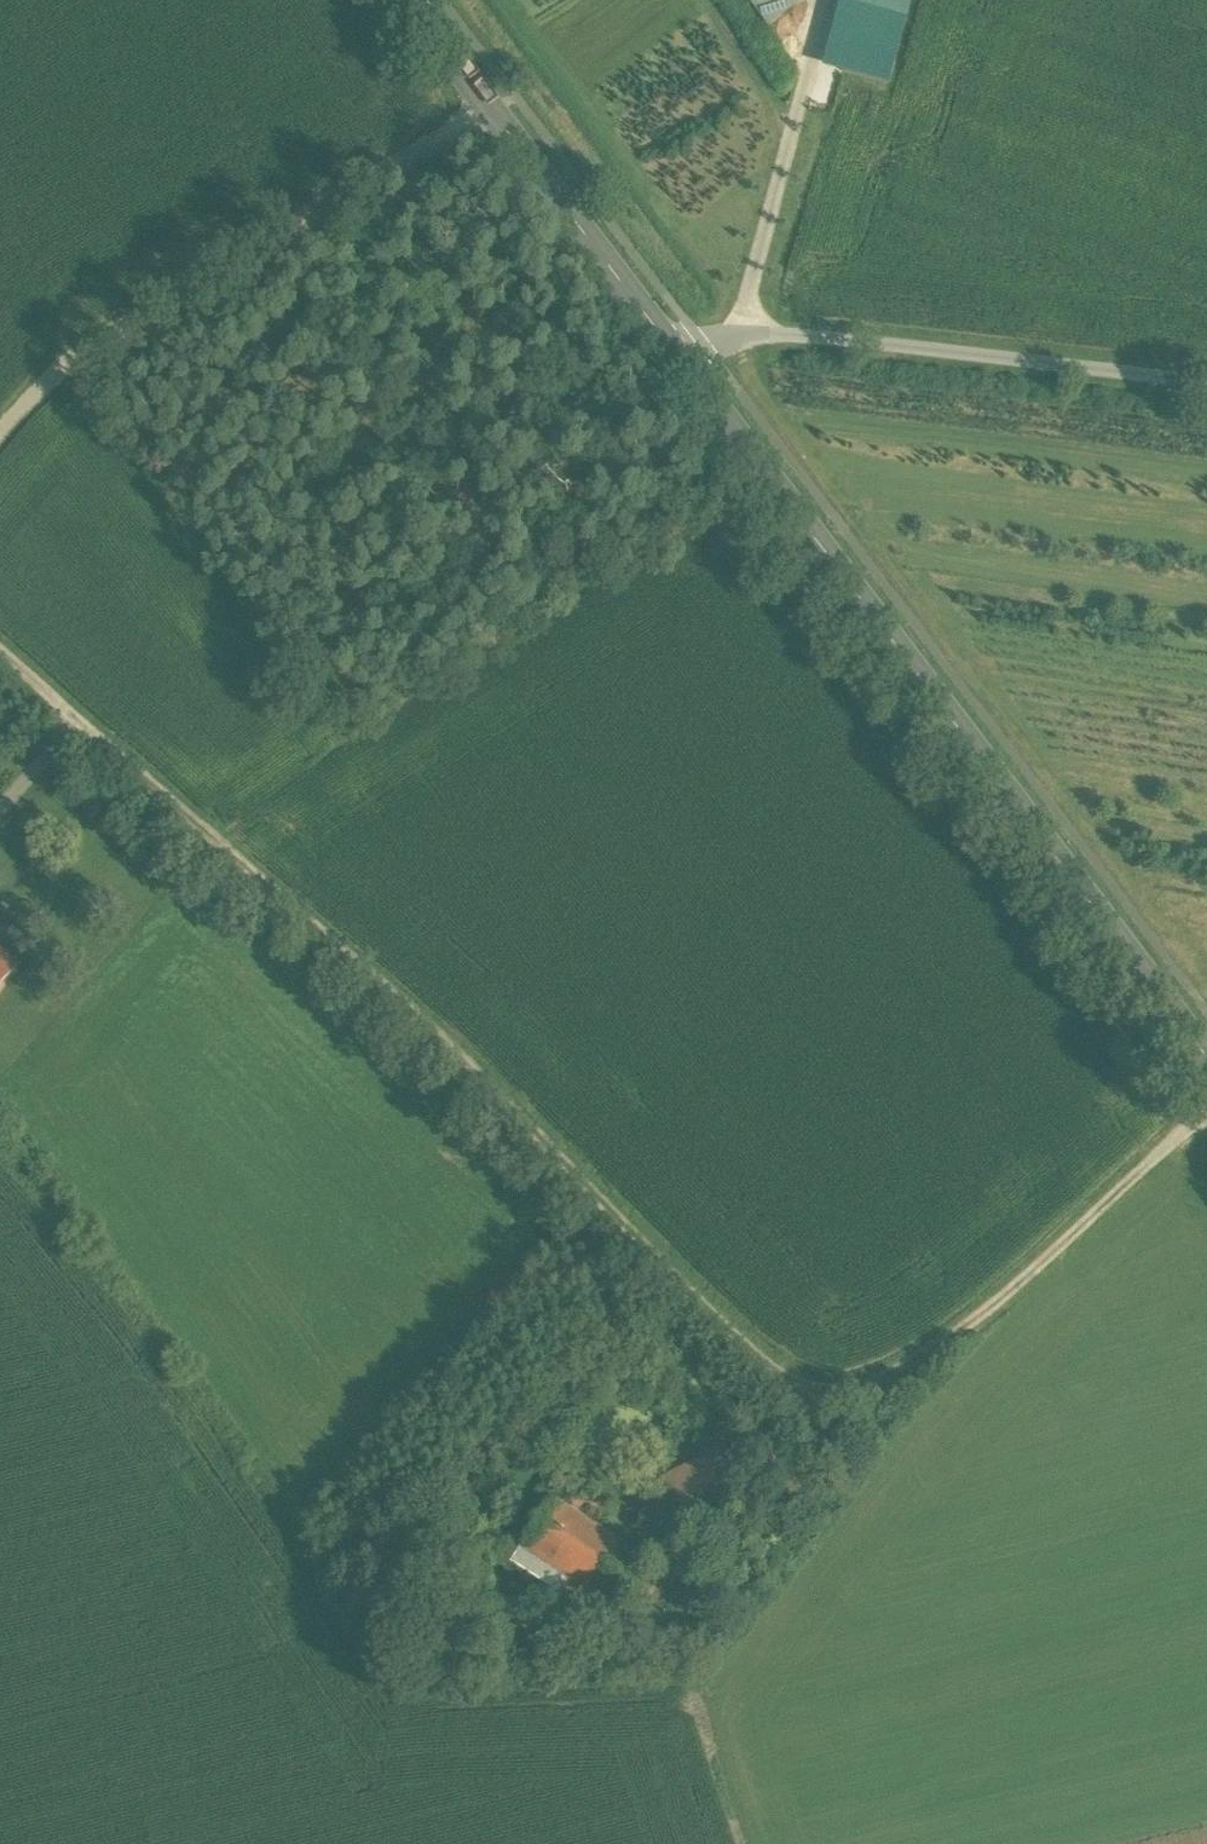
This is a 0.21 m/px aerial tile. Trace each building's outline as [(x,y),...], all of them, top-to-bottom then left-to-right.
[(801,0),(751,0),(769,24),(801,0)] [(841,0),(898,16),(903,0),(841,0)] [(0,951),(0,988),(18,964),(0,951)] [(727,1447),(662,1480),(678,1512),(743,1480),(727,1447)] [(570,1576),(561,1591),(591,1610),(600,1595),(601,1596),(632,1549),(553,1498),(522,1545),(570,1576)] [(570,1576),(522,1545),(513,1560),(561,1591),(570,1576)]
